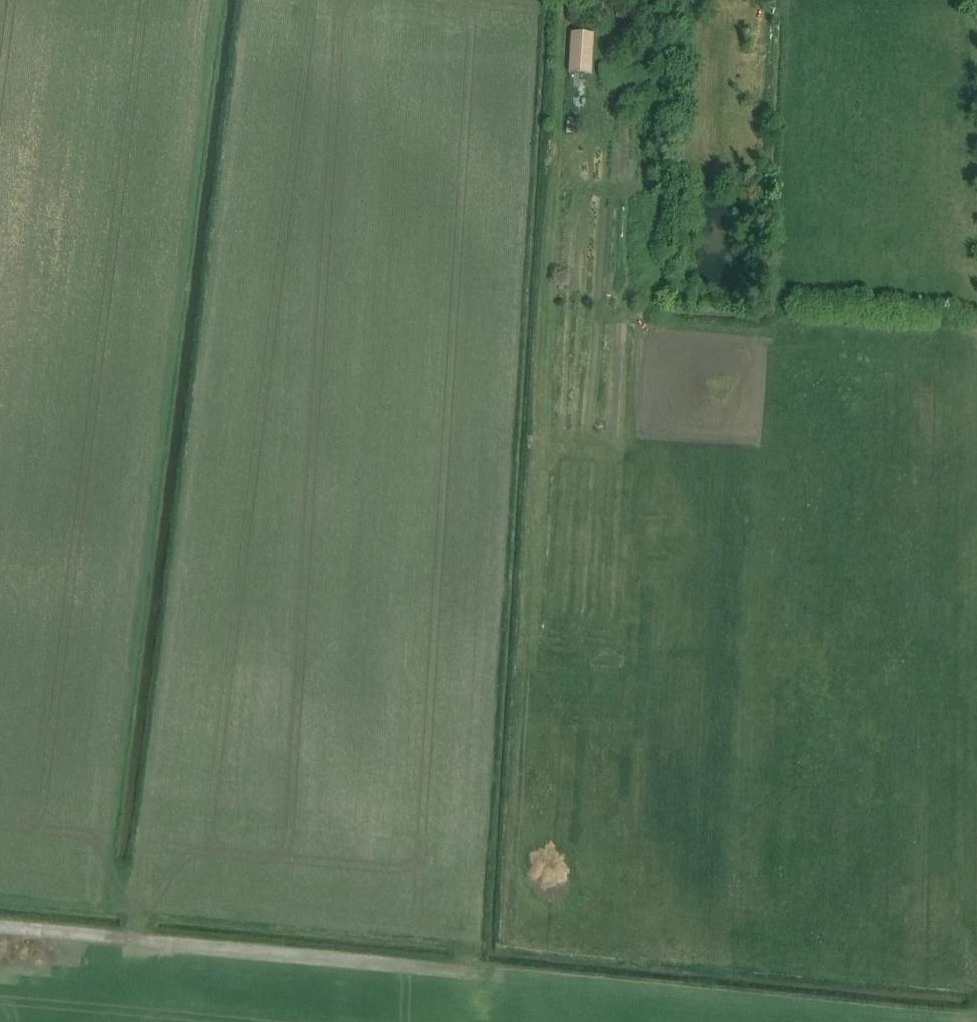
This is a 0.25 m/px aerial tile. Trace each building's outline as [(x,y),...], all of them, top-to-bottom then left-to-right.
[(595,34),(571,33),(568,74),(592,76),(595,34)]
